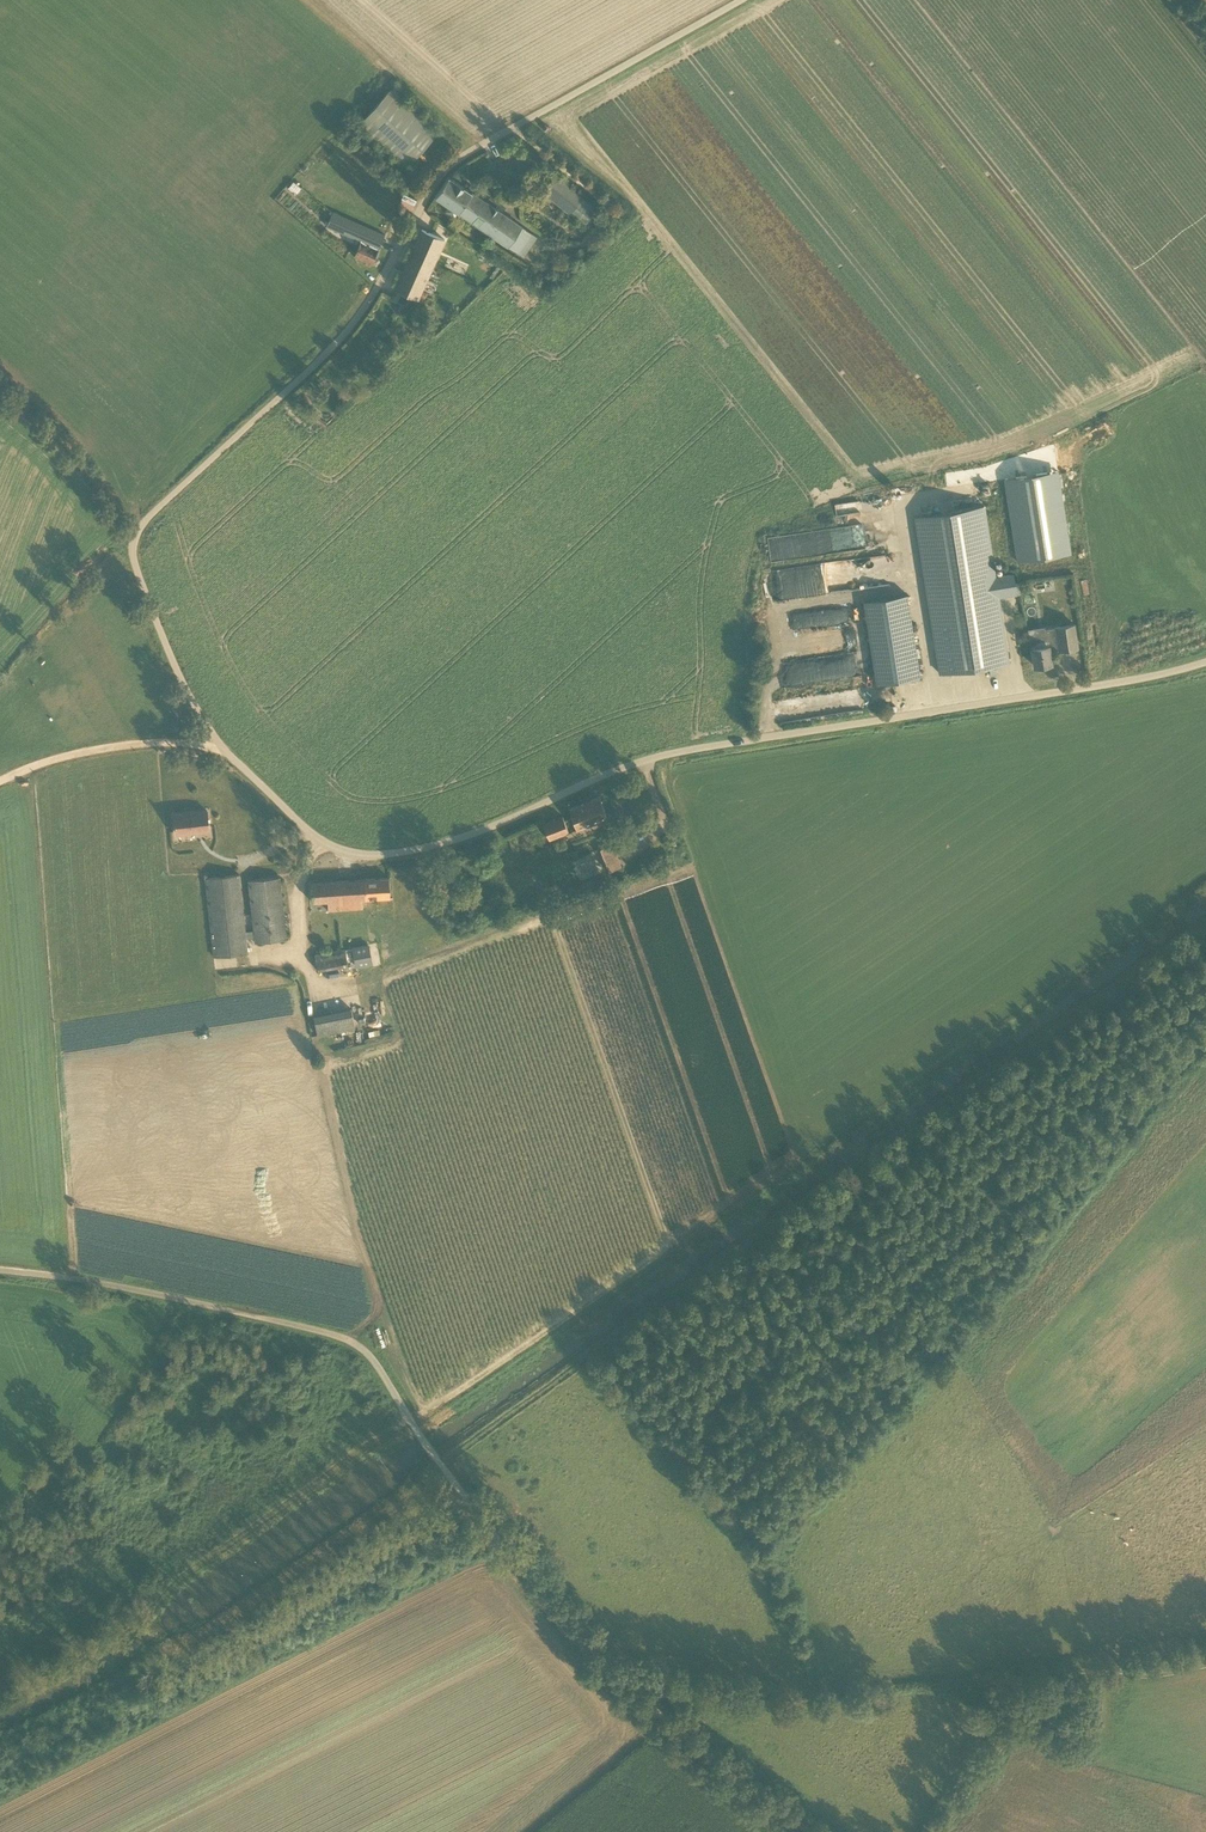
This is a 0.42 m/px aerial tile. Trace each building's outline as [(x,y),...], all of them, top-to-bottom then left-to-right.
[(407,168),(440,132),(392,88),(359,124),(407,168)] [(585,225),(597,210),(549,171),(545,176),(537,186),(543,191),(585,225)] [(523,248),(533,234),(449,177),(436,195),(524,256),(528,251),(523,248)] [(372,264),(385,235),(333,212),(327,226),(361,241),(354,256),(372,264)] [(444,240),(423,230),(396,288),(419,298),(431,271),(440,275),(456,240),(447,235),(444,240)] [(1051,470),(999,478),(1012,561),(1065,553),(1051,470)] [(995,576),(984,505),(915,516),(940,674),(1009,663),(998,596),(1017,593),(1014,573),(995,576)] [(881,556),(820,561),(822,580),(819,580),(820,591),(884,586),(881,556)] [(775,588),(776,598),(814,596),(813,586),(775,588)] [(874,589),(862,590),(863,597),(883,595),(882,587),(874,588),(874,589)] [(877,684),(920,677),(907,594),(864,601),(877,684)] [(1078,647),(1074,624),(1047,629),(1048,634),(1030,637),(1035,666),(1052,664),(1050,650),(1059,649),(1060,650),(1078,647)] [(784,685),(855,677),(853,653),(781,661),(784,685)] [(609,817),(600,796),(578,805),(569,809),(578,830),(609,817)] [(175,834),(210,830),(208,811),(173,814),(175,834)] [(549,841),(570,833),(563,816),(543,824),(549,841)] [(608,867),(610,872),(622,867),(612,842),(599,847),(600,848),(608,867)] [(246,932),(239,874),(206,878),(215,957),(249,953),(247,939),(247,938),(256,937),(256,942),(287,939),(280,877),(249,880),(255,931),(246,932)] [(342,910),(363,909),(363,899),(390,897),(389,877),(340,881),(342,910)] [(342,910),(340,881),(311,883),(312,902),(328,901),(328,911),(342,910)] [(356,968),(372,965),(368,944),(353,947),(356,968)] [(320,972),(349,965),(346,948),(316,955),(320,972)] [(318,1036),(356,1028),(352,1007),(314,1015),(318,1036)]
